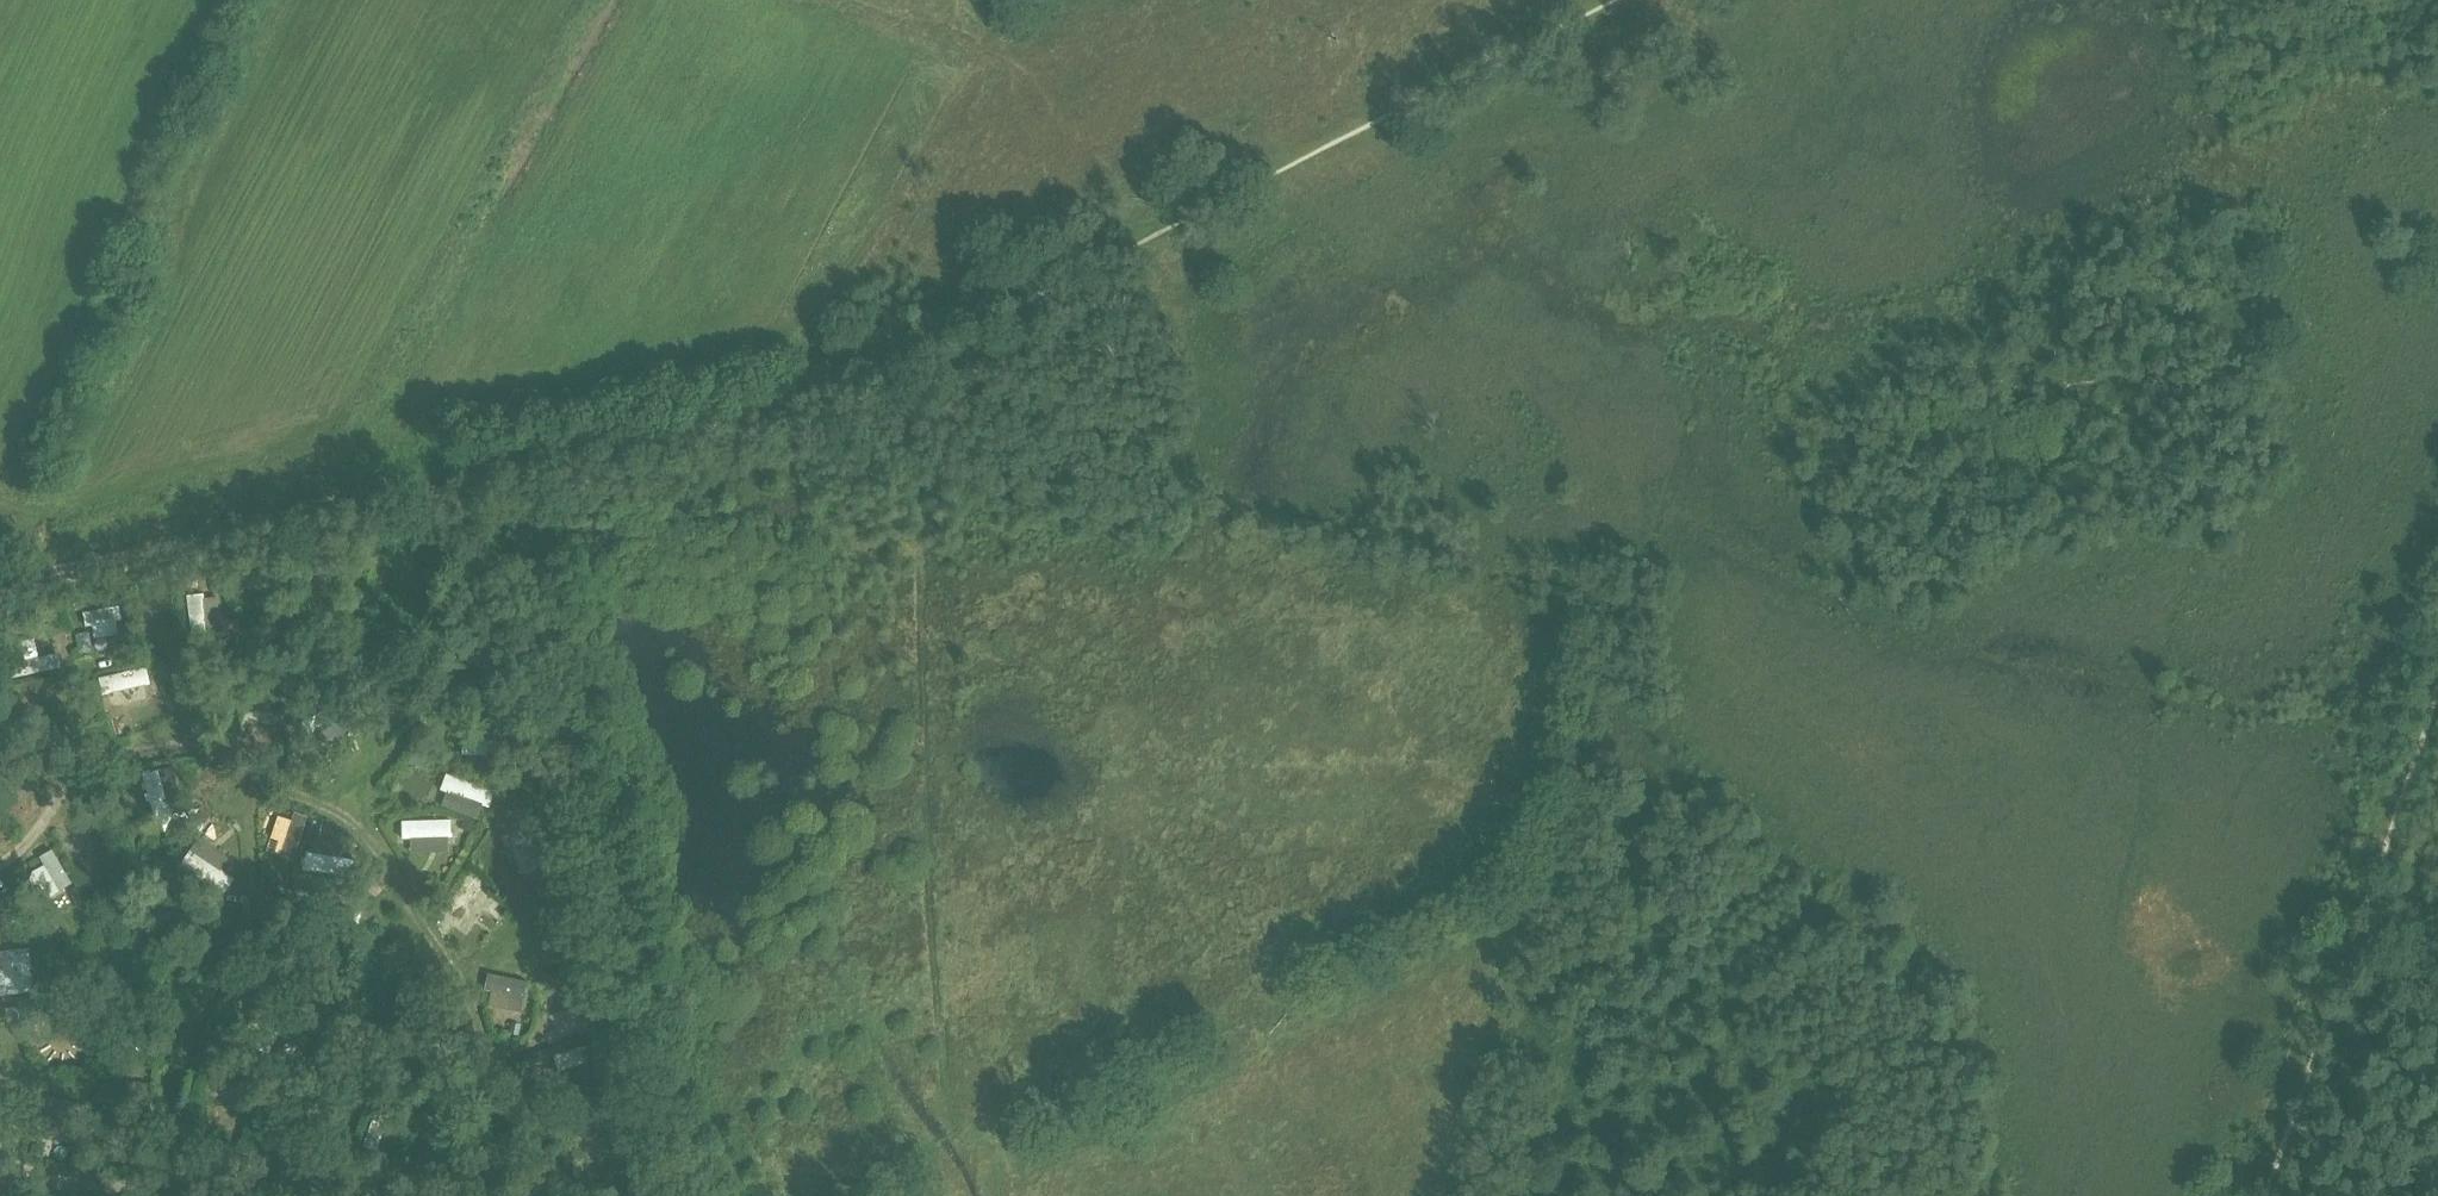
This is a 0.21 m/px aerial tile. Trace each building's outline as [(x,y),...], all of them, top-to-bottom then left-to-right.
[(212,588),(197,589),(198,622),(214,622),(212,588)] [(93,605),(92,618),(113,620),(114,607),(93,605)] [(112,689),(157,678),(153,662),(108,673),(112,689)] [(268,739),(283,745),(289,726),(275,721),(268,739)] [(504,828),(517,878),(529,874),(517,825),(504,828)] [(68,885),(79,880),(61,844),(50,850),(68,885)] [(41,986),(36,946),(0,950),(0,990),(41,986)]
